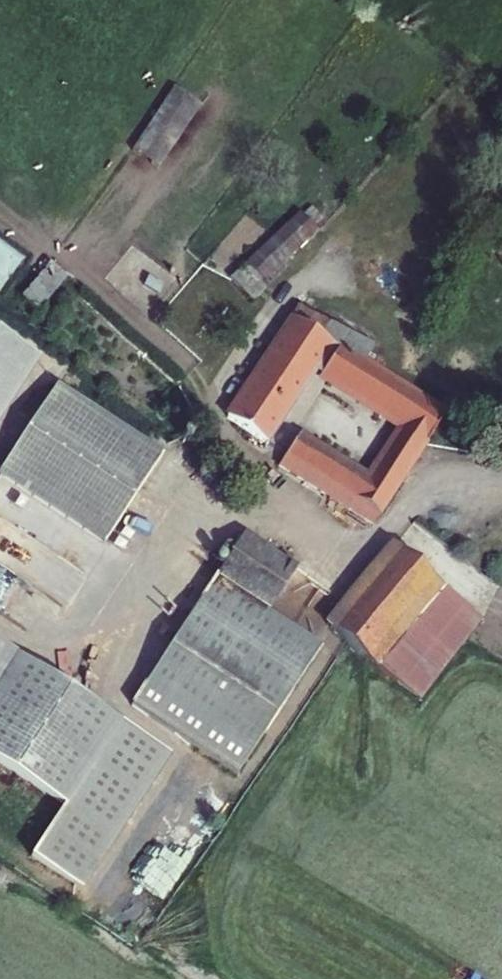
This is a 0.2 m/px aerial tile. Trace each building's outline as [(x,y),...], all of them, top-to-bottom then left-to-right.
[(172,90),(132,150),(158,167),(198,108),(172,90)] [(256,288),(308,230),(291,215),(238,271),(256,288)] [(48,264),(19,297),(35,310),(63,277),(48,264)] [(256,288),(238,271),(227,283),(248,303),(260,291),(256,288)] [(439,419),(390,387),(360,368),(370,351),(294,311),(223,421),(263,446),(310,374),(398,430),(364,481),(295,437),(275,469),(367,529),(439,419)] [(0,330),(0,424),(41,355),(0,330)] [(162,455),(56,385),(0,471),(0,473),(104,542),(162,455)] [(217,577),(269,612),(296,570),(244,535),(216,576),(217,577)] [(367,664),(428,582),(393,553),(333,634),(367,664)] [(269,612),(217,577),(131,705),(235,775),(321,647),(269,612)] [(462,646),(463,643),(463,642),(465,635),(468,626),(471,619),(473,616),(428,582),(367,664),(419,704),(462,646)] [(480,621),(473,616),(471,619),(468,626),(465,635),(463,642),(463,643),(464,643),(480,621)] [(120,721),(0,641),(0,764),(63,806),(120,721)] [(120,721),(63,806),(30,855),(81,888),(170,755),(120,721)]
